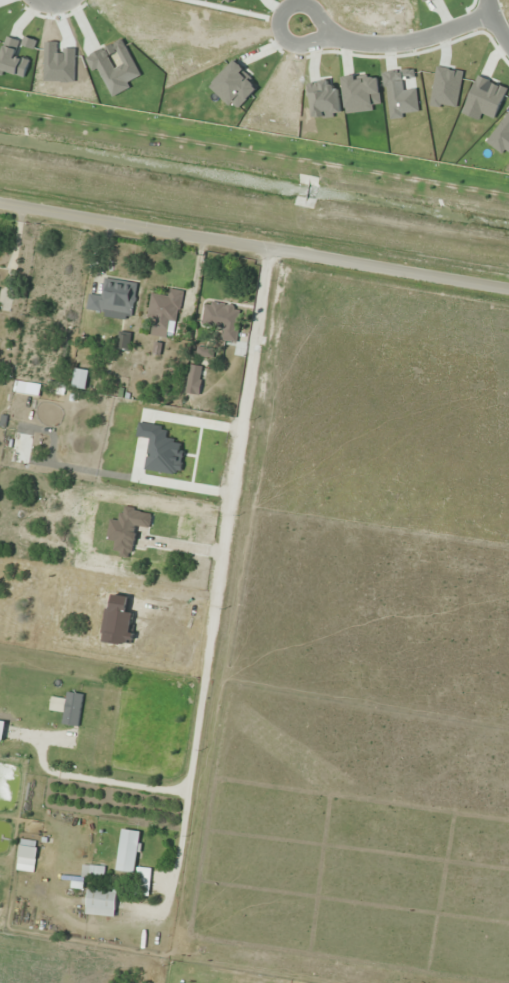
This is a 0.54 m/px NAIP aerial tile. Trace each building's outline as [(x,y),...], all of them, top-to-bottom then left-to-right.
[(87,309),(133,316),(139,282),(108,277),(106,293),(90,290),(87,309)] [(183,290),(164,288),(163,295),(151,294),(148,316),(156,318),(153,336),(166,338),(169,320),(179,322),(183,290)] [(222,327),(220,340),(238,342),(243,305),(206,300),(203,325),(222,327)] [(198,394),(205,367),(192,363),(185,391),(198,394)] [(73,387),(87,388),(89,370),(75,368),(73,387)] [(116,870),(136,873),(142,831),(123,828),(116,870)] [(19,864),(36,866),(38,845),(21,844),(19,864)] [(115,916),(118,892),(89,889),(86,912),(115,916)]
